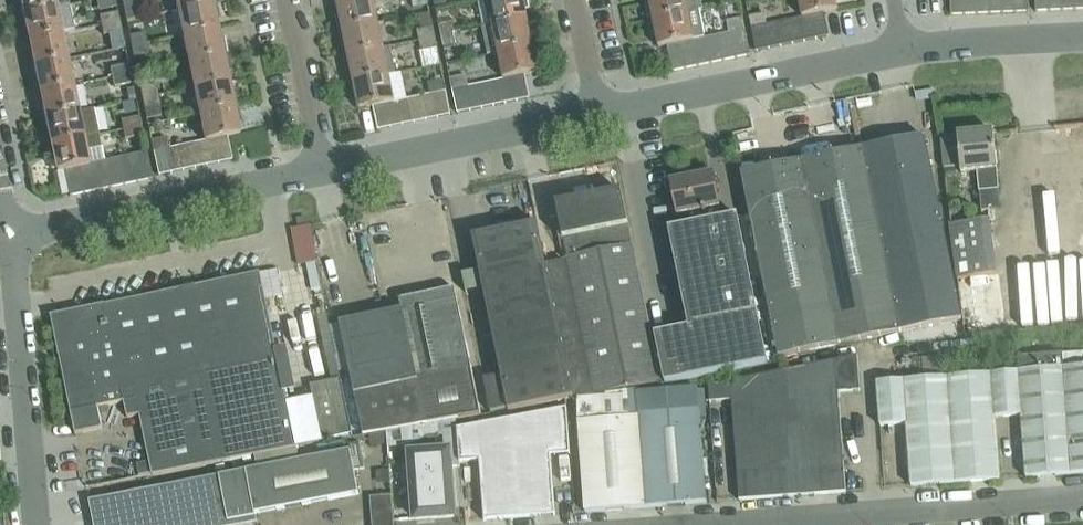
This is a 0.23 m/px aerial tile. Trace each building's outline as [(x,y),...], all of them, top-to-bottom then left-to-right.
[(68,0),(21,0),(24,14),(69,5),(68,0)] [(178,11),(216,3),(215,0),(175,0),(178,11)] [(373,0),(358,0),(337,4),(339,13),(336,14),(339,31),(378,23),(373,0)] [(427,0),(412,0),(414,9),(428,5),(427,0)] [(527,0),(489,0),(488,0),(493,27),(527,20),(525,10),(529,10),(527,0)] [(645,4),(649,21),(700,11),(703,10),(701,0),(648,0),(649,3),(645,4)] [(802,17),(802,18),(812,16),(824,13),(837,10),(835,0),(836,0),(798,0),(802,17)] [(964,0),(951,0),(951,15),(964,15),(964,0)] [(977,0),(964,0),(964,15),(977,14),(977,0)] [(990,0),(977,0),(977,14),(991,14),(990,0)] [(1003,0),(990,0),(991,14),(1004,13),(1003,0)] [(1016,0),(1003,0),(1004,13),(1017,13),(1016,0)] [(1029,0),(1016,0),(1017,13),(1030,12),(1029,0)] [(1049,0),(1036,0),(1036,12),(1050,11),(1049,0)] [(1063,0),(1049,0),(1050,11),(1063,10),(1063,0)] [(1076,0),(1063,0),(1063,10),(1077,10),(1076,0)] [(219,20),(216,3),(178,11),(183,37),(218,30),(216,21),(219,20)] [(75,31),(69,5),(24,14),(30,40),(61,34),(62,34),(75,31)] [(700,11),(649,21),(652,38),(656,38),(658,47),(667,46),(680,43),(693,40),(705,38),(700,11)] [(120,22),(118,13),(100,17),(102,26),(120,22)] [(435,38),(430,13),(419,15),(422,29),(417,30),(420,42),(435,38)] [(829,37),(824,13),(812,16),(817,39),(829,37)] [(765,14),(749,17),(748,17),(750,28),(763,26),(768,25),(765,14)] [(817,39),(812,16),(802,18),(802,17),(799,18),(804,42),(817,39)] [(744,30),(742,18),(727,21),(729,33),(731,33),(744,30)] [(804,42),(799,18),(787,20),(792,44),(804,42)] [(493,27),(482,29),(487,55),(499,53),(536,45),(533,28),(529,29),(527,20),(493,27)] [(792,44),(787,20),(775,23),(780,47),(792,44)] [(122,31),(120,22),(102,26),(104,36),(122,31)] [(383,49),(378,23),(339,31),(343,48),(346,48),(348,56),(383,49)] [(780,47),(775,23),(768,25),(763,26),(768,49),(780,47)] [(455,24),(440,27),(442,37),(457,34),(455,24)] [(768,49),(763,26),(750,28),(755,52),(768,49)] [(219,38),(218,30),(183,37),(189,63),(227,55),(223,38),(219,38)] [(749,56),(744,30),(731,33),(736,58),(749,56)] [(146,33),(130,36),(132,48),(148,45),(146,33)] [(731,33),(729,33),(718,35),(724,61),(736,58),(731,33)] [(67,58),(62,34),(61,34),(30,40),(35,65),(67,58)] [(459,44),(457,34),(442,37),(444,47),(459,44)] [(724,61),(718,35),(705,38),(711,64),(724,61)] [(437,49),(435,38),(420,42),(422,52),(437,49)] [(711,64),(705,38),(693,40),(698,66),(711,64)] [(698,66),(693,40),(680,43),(685,69),(698,66)] [(685,69),(680,43),(667,46),(672,71),(685,69)] [(150,54),(148,45),(132,48),(134,58),(150,54)] [(540,62),(536,45),(499,53),(504,78),(513,77),(525,74),(537,72),(536,63),(540,62)] [(396,72),(391,47),(383,49),(348,56),(350,64),(347,65),(350,82),(396,72)] [(230,71),(227,55),(189,63),(194,88),(228,81),(227,72),(230,71)] [(72,85),(67,58),(35,65),(40,92),(72,85)] [(131,74),(129,65),(110,69),(112,78),(131,74)] [(397,74),(396,72),(350,82),(354,100),(358,99),(360,108),(373,105),(385,103),(397,100),(407,98),(402,73),(397,74)] [(133,84),(131,74),(112,78),(115,88),(133,84)] [(530,97),(525,74),(513,77),(517,100),(530,97)] [(466,75),(450,78),(453,89),(464,86),(468,86),(466,75)] [(513,77),(504,78),(500,79),(505,102),(517,100),(513,77)] [(505,102),(500,79),(488,81),(493,105),(505,102)] [(445,90),(443,80),(428,83),(430,93),(434,93),(445,90)] [(230,90),(228,81),(194,88),(199,114),(238,106),(234,89),(230,90)] [(493,105),(488,81),(476,84),(481,107),(493,105)] [(156,84),(140,88),(143,100),(159,97),(156,84)] [(476,84),(468,86),(464,86),(469,110),(481,107),(476,84)] [(78,112),(72,85),(40,92),(46,119),(78,112)] [(469,110),(464,86),(453,89),(457,112),(469,110)] [(450,114),(445,90),(434,93),(439,116),(450,114)] [(439,116),(434,93),(430,93),(422,95),(427,118),(439,116)] [(427,118),(422,95),(410,98),(414,121),(427,118)] [(159,97),(143,100),(145,109),(147,121),(161,118),(158,106),(160,106),(159,97)] [(414,121),(410,98),(407,98),(397,100),(402,124),(414,121)] [(402,124),(397,100),(385,103),(390,126),(402,124)] [(390,126),(385,103),(373,105),(378,129),(390,126)] [(241,123),(238,106),(199,114),(205,141),(214,139),(227,136),(240,134),(238,124),(241,123)] [(78,113),(78,112),(46,119),(51,146),(99,136),(93,110),(78,113)] [(141,127),(139,117),(121,121),(123,131),(141,127)] [(143,136),(141,127),(123,131),(125,140),(143,136)] [(994,132),(959,136),(963,174),(978,173),(982,212),(1001,210),(997,171),(999,170),(994,132)] [(104,162),(99,136),(51,146),(57,172),(64,171),(78,168),(92,165),(104,162)] [(232,160),(227,136),(214,139),(219,163),(232,160)] [(961,320),(925,137),(863,150),(901,332),(961,320)] [(167,138),(151,141),(153,152),(166,149),(169,148),(167,138)] [(219,163),(214,139),(205,141),(202,141),(207,165),(219,163)] [(207,165),(202,141),(190,144),(195,168),(207,165)] [(195,168),(190,144),(178,146),(183,171),(195,168)] [(183,171),(178,146),(169,148),(166,149),(171,173),(183,171)] [(171,173),(166,149),(153,152),(158,176),(171,173)] [(901,332),(863,150),(803,162),(841,344),(901,332)] [(152,179),(147,153),(133,156),(138,182),(152,179)] [(138,182),(133,156),(119,159),(125,185),(138,182)] [(125,185),(119,159),(105,162),(111,188),(125,185)] [(105,162),(104,162),(92,165),(97,191),(111,188),(105,162)] [(841,344),(803,162),(743,174),(779,357),(841,344)] [(97,191),(92,165),(78,168),(83,194),(97,191)] [(946,168),(947,178),(957,177),(956,167),(946,168)] [(83,194),(78,168),(64,171),(69,196),(83,194)] [(763,365),(737,235),(733,216),(721,218),(719,208),(721,208),(714,174),(671,183),(678,217),(691,214),(693,225),(669,229),(688,328),(655,335),(665,384),(763,365)] [(569,261),(547,265),(574,398),(577,397),(595,396),(660,382),(622,192),(557,205),(569,261)] [(990,219),(950,224),(952,239),(992,234),(990,219)] [(574,398),(547,265),(538,224),(473,237),(508,411),(574,398)] [(105,305),(50,317),(75,436),(102,431),(98,410),(124,405),(127,420),(139,417),(148,462),(148,463),(135,466),(137,478),(296,448),(296,447),(322,440),(314,398),(288,403),(286,393),(279,361),(277,350),(261,273),(105,305)] [(456,289),(455,289),(455,290),(438,293),(439,302),(405,309),(403,299),(401,300),(403,311),(341,324),(363,437),(398,430),(457,419),(481,415),(479,402),(472,371),(456,289)] [(858,356),(783,371),(791,497),(846,493),(838,393),(861,391),(858,356)] [(1062,368),(1070,475),(1082,474),(1082,367),(1062,368)] [(1070,475),(1062,368),(1004,373),(1008,417),(1020,416),(1025,478),(1070,475)] [(791,497),(783,371),(709,386),(710,403),(732,401),(739,500),(791,497)] [(995,418),(1008,417),(1004,373),(948,377),(956,483),(1000,480),(995,418)] [(956,483),(948,377),(877,382),(880,426),(907,424),(912,486),(956,483)] [(341,380),(311,386),(314,398),(322,440),(352,433),(341,380)] [(707,503),(698,386),(637,391),(646,508),(707,503)] [(646,508),(637,391),(577,398),(585,513),(646,508)] [(567,408),(512,419),(520,518),(555,515),(551,456),(571,455),(567,408)] [(398,430),(386,432),(388,448),(410,447),(428,437),(444,436),(445,453),(411,455),(416,519),(453,516),(450,467),(460,466),(460,462),(457,429),(457,419),(398,430)] [(520,518),(512,419),(457,429),(460,462),(480,461),(485,521),(520,518)] [(89,501),(94,524),(248,524),(257,523),(256,514),(359,494),(351,451),(89,501)]
